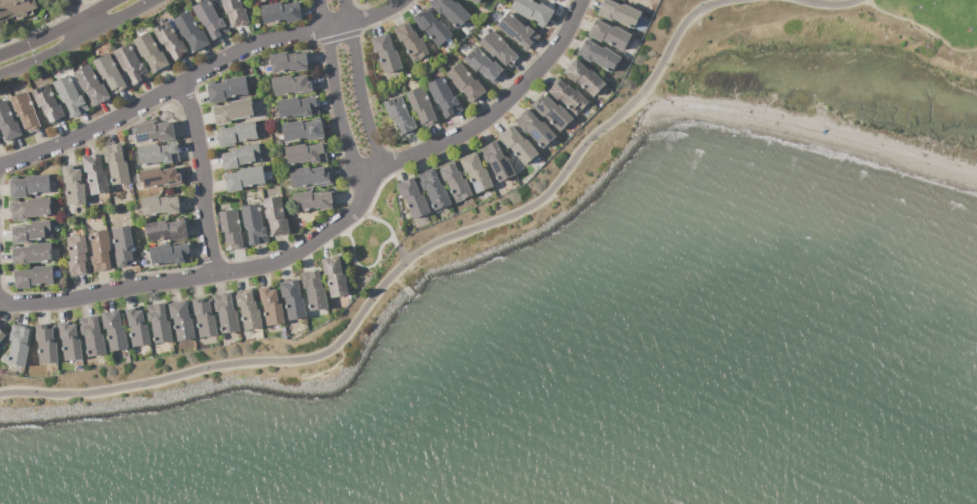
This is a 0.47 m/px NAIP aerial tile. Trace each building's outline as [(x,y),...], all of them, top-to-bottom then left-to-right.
[(6,20),(0,22),(0,0),(35,0),(38,8),(32,10),(33,14),(7,24),(6,20)] [(192,8),(205,0),(209,0),(220,19),(222,18),(230,31),(214,40),(205,25),(203,26),(192,8)] [(224,10),(222,0),(240,0),(243,9),(246,8),(250,22),(231,27),(226,9),(224,10)] [(260,6),(299,0),(302,20),(287,23),(286,20),(263,24),(260,6)] [(428,3),(431,0),(453,0),(455,2),(456,1),(472,15),(459,28),(442,12),(440,14),(428,3)] [(510,10),(515,0),(532,0),(540,4),(541,2),(554,9),(543,28),(510,10)] [(598,15),(604,0),(610,0),(621,5),(622,3),(641,12),(634,28),(612,19),(611,21),(598,15)] [(411,18),(417,14),(420,18),(429,10),(438,21),(440,19),(454,36),(439,48),(424,29),(422,31),(411,18)] [(173,20),(188,11),(201,32),(203,30),(210,42),(193,53),(173,20)] [(508,13),(525,27),(527,25),(540,36),(528,50),(514,38),(512,40),(496,26),(508,13)] [(596,19),(609,25),(610,24),(632,34),(624,50),(602,40),(601,42),(589,37),(596,19)] [(393,28),(410,20),(418,38),(421,37),(429,53),(413,62),(402,41),(400,42),(393,28)] [(153,30),(159,26),(162,31),(171,26),(180,41),(182,40),(190,53),(175,61),(171,55),(170,55),(164,46),(163,46),(153,30)] [(492,30),(507,45),(509,43),(521,55),(512,63),(510,61),(505,66),(495,56),(493,58),(479,44),(492,30)] [(133,40),(148,31),(161,52),(162,51),(170,64),(154,73),(147,60),(145,61),(133,40)] [(370,39),(388,32),(393,47),(395,46),(403,67),(386,73),(378,52),(375,53),(370,39)] [(586,39),(603,48),(604,47),(622,57),(609,73),(609,72),(594,65),(595,63),(590,61),(589,63),(582,59),(583,57),(576,54),(580,47),(582,47),(586,39)] [(113,52),(130,43),(141,64),(143,62),(151,75),(134,84),(126,70),(124,71),(113,52)] [(479,50),(492,62),(494,60),(504,69),(503,70),(506,72),(495,84),(478,69),(476,72),(463,60),(470,52),(474,55),(479,50)] [(268,55),(287,52),(287,55),(296,53),(296,55),(309,53),(311,69),(295,72),(295,69),(271,73),(268,55)] [(94,61),(109,53),(128,87),(121,91),(120,89),(113,93),(106,79),(104,80),(94,61)] [(414,63),(427,56),(431,64),(418,71),(414,63)] [(564,72),(576,59),(590,72),(591,70),(605,83),(591,98),(564,72)] [(461,62),(486,92),(472,103),(461,89),(458,88),(445,74),(461,62)] [(74,72),(89,64),(101,85),(103,83),(111,98),(95,107),(85,89),(83,90),(74,72)] [(53,83),(69,75),(80,96),(82,94),(89,110),(72,118),(65,103),(63,104),(53,83)] [(207,85),(226,81),(226,79),(245,75),(249,94),(226,99),(226,100),(211,104),(207,85)] [(271,79),(291,75),(292,78),(307,75),(307,78),(311,77),(313,92),(298,95),(297,93),(274,97),(271,79)] [(426,84),(444,75),(455,98),(457,97),(464,110),(445,119),(442,113),(443,112),(438,102),(436,103),(426,84)] [(549,91),(552,88),(551,87),(560,79),(567,86),(568,85),(574,91),(576,89),(590,103),(575,117),(549,91)] [(31,91),(48,83),(58,104),(60,103),(67,117),(51,125),(45,112),(42,114),(31,91)] [(423,87),(432,107),(435,106),(441,121),(421,130),(418,122),(420,121),(416,112),(414,112),(406,94),(423,87)] [(10,98),(27,91),(36,112),(38,112),(44,127),(30,133),(29,131),(24,133),(22,127),(24,126),(20,116),(18,117),(10,98)] [(544,93),(557,106),(558,104),(573,119),(560,132),(544,116),(542,118),(531,107),(544,93)] [(384,103),(400,96),(410,118),(412,117),(418,131),(402,137),(398,127),(396,127),(393,119),(391,120),(384,103)] [(277,101),(299,97),(300,100),(315,97),(318,115),(303,117),(303,115),(280,119),(277,101)] [(599,97),(603,102),(597,109),(592,104),(599,97)] [(214,107),(231,104),(230,102),(251,98),(254,116),(232,121),(232,123),(223,125),(223,124),(216,125),(214,112),(215,112),(214,107)] [(8,142),(0,125),(0,102),(6,99),(16,122),(18,121),(24,135),(8,142)] [(529,108),(544,123),(545,122),(554,130),(552,131),(557,135),(544,148),(528,132),(526,133),(515,122),(529,108)] [(280,124),(301,121),(301,123),(321,120),(324,139),(308,142),(307,139),(284,143),(280,124)] [(134,125),(153,122),(154,124),(172,121),(175,140),(159,142),(159,140),(137,144),(134,125)] [(221,128),(235,126),(235,124),(255,121),(258,138),(236,142),(236,145),(220,148),(217,136),(223,135),(221,128)] [(514,125),(539,153),(524,165),(509,147),(509,148),(499,137),(514,125)] [(495,140),(515,173),(501,182),(489,162),(487,164),(482,155),(484,154),(481,149),(495,140)] [(285,147),(305,143),(306,146),(319,144),(318,142),(323,141),(327,161),(311,164),(310,161),(288,165),(285,147)] [(220,152),(241,148),(241,146),(258,143),(262,161),(239,165),(239,168),(227,170),(227,169),(223,169),(220,152)] [(122,144),(124,151),(123,151),(125,161),(126,161),(131,183),(114,186),(109,163),(106,163),(104,153),(106,153),(105,148),(122,144)] [(137,147),(158,144),(159,147),(176,144),(179,161),(163,164),(163,161),(140,165),(137,147)] [(460,159),(476,152),(483,168),(485,167),(494,187),(478,194),(469,173),(466,174),(460,159)] [(82,157),(100,154),(103,171),(105,171),(109,192),(91,195),(88,174),(85,175),(82,157)] [(455,161),(463,179),(465,178),(473,195),(457,202),(448,181),(445,182),(439,168),(455,161)] [(225,174),(239,171),(239,169),(261,165),(264,184),(242,188),(243,190),(228,193),(225,174)] [(65,167),(73,166),(73,170),(80,169),(81,183),(84,183),(86,204),(67,205),(65,167)] [(289,170),(309,166),(310,169),(324,166),(324,169),(329,168),(331,184),(316,187),(315,184),(292,188),(289,170)] [(141,171),(161,167),(162,170),(176,168),(176,170),(179,170),(182,186),(168,188),(167,185),(144,189),(141,171)] [(434,167),(452,205),(436,212),(426,189),(423,190),(417,175),(434,167)] [(263,172),(271,171),(272,179),(264,180),(263,172)] [(131,174),(138,173),(140,181),(133,183),(131,174)] [(9,177),(20,176),(20,179),(29,179),(29,176),(48,175),(49,194),(27,195),(27,197),(10,198),(9,177)] [(396,185),(412,177),(421,195),(423,194),(431,211),(413,220),(403,198),(402,199),(402,197),(398,199),(397,196),(400,194),(396,185)] [(294,194),(312,190),(312,193),(321,192),(321,194),(332,192),(335,208),(320,211),(320,208),(297,213),(294,194)] [(141,198),(160,195),(161,198),(168,197),(169,198),(179,196),(182,213),(168,216),(167,212),(144,216),(141,198)] [(263,199),(281,195),(286,219),(288,219),(291,234),(273,238),(269,219),(267,219),(263,199)] [(10,200),(19,200),(19,202),(28,202),(30,199),(49,197),(50,216),(28,218),(28,220),(19,221),(19,220),(11,220),(10,200)] [(241,206),(260,202),(268,241),(249,246),(241,206)] [(219,212),(225,211),(226,212),(237,209),(242,232),(244,232),(247,249),(229,252),(225,232),(223,232),(219,212)] [(13,227),(24,226),(23,224),(32,223),(32,221),(50,220),(51,239),(29,240),(29,243),(16,243),(16,238),(15,238),(15,236),(14,236),(13,227)] [(145,224),(166,220),(166,223),(184,220),(187,238),(172,241),(172,238),(148,242),(145,224)] [(111,229),(130,226),(133,246),(130,246),(133,262),(130,263),(131,265),(118,267),(115,252),(116,252),(111,229)] [(89,233),(108,230),(111,249),(108,250),(110,263),(113,262),(113,267),(112,267),(112,269),(95,271),(94,264),(93,265),(91,256),(93,255),(89,233)] [(84,235),(88,253),(85,253),(87,273),(71,276),(68,261),(70,261),(66,238),(84,235)] [(12,248),(29,246),(29,244),(50,243),(50,249),(58,249),(59,261),(51,261),(29,263),(29,266),(19,266),(18,257),(13,257),(12,248)] [(149,248),(172,245),(172,246),(188,243),(191,262),(174,265),(173,262),(152,266),(149,248)] [(321,259),(339,256),(342,272),(346,271),(351,296),(331,299),(327,275),(324,276),(321,259)] [(16,288),(15,270),(32,269),(32,267),(53,266),(54,284),(32,286),(32,287),(16,288)] [(319,270),(322,287),(325,287),(329,310),(310,313),(306,288),(304,289),(302,273),(319,270)] [(280,283),(297,280),(300,296),(303,295),(307,320),(289,323),(285,297),(282,297),(280,283)] [(260,288),(269,287),(270,290),(276,289),(279,303),(281,303),(285,325),(277,326),(278,328),(273,329),(273,327),(267,328),(260,288)] [(236,296),(241,295),(241,293),(252,291),(253,298),(255,298),(257,309),(260,309),(263,329),(243,332),(236,296)] [(213,295),(232,292),(235,311),(237,310),(241,332),(223,335),(219,313),(216,313),(213,295)] [(193,300),(211,297),(212,304),(210,304),(212,315),(214,314),(218,336),(200,339),(193,300)] [(169,303),(187,300),(190,316),(192,316),(196,339),(179,342),(175,319),(172,319),(169,303)] [(165,303),(173,342),(156,345),(151,321),(149,322),(146,307),(165,303)] [(126,309),(136,308),(136,311),(143,310),(145,325),(147,324),(150,345),(132,348),(126,309)] [(102,313),(119,310),(122,329),(125,329),(128,350),(111,353),(107,329),(104,329),(102,313)] [(89,316),(97,314),(100,332),(102,332),(106,355),(89,358),(85,335),(82,336),(79,319),(89,317),(89,316)] [(59,323),(68,321),(69,325),(75,324),(77,338),(80,338),(83,358),(65,361),(59,323)] [(37,325),(57,324),(58,332),(55,332),(55,341),(58,340),(59,362),(39,363),(37,325)] [(12,325),(20,327),(21,326),(34,329),(33,334),(30,334),(28,344),(31,344),(26,368),(7,364),(12,341),(9,340),(12,325)]
